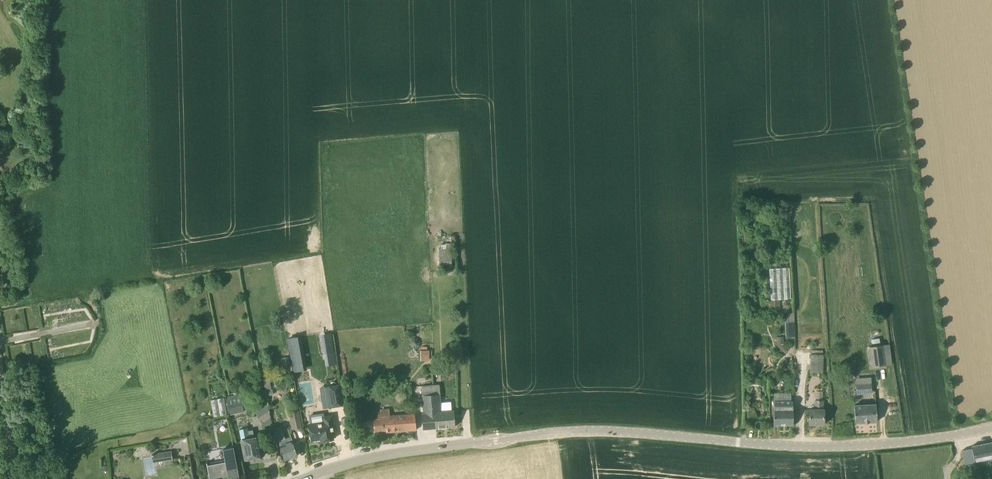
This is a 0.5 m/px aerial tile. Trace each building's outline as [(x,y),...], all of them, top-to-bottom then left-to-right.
[(452,265),(451,248),(446,249),(446,245),(441,245),(441,249),(439,249),(440,266),(452,265)] [(790,267),(770,268),(771,299),(791,298),(790,267)] [(795,337),(794,311),(786,312),(787,337),(795,337)] [(322,334),(324,353),(335,352),(333,333),(322,334)] [(288,344),(295,376),(308,373),(301,341),(288,344)] [(886,365),(883,345),(870,347),(872,367),(886,365)] [(430,360),(429,350),(421,350),(421,360),(430,360)] [(824,355),(823,355),(823,351),(812,350),(812,355),(810,355),(810,373),(823,373),(824,355)] [(871,383),(856,384),(856,394),(872,392),(871,383)] [(328,387),(331,407),(344,405),(341,385),(328,387)] [(229,415),(244,412),(240,394),(225,397),(229,415)] [(455,426),(454,411),(454,410),(441,411),(440,394),(422,395),(423,413),(422,413),(423,429),(455,426)] [(214,415),(227,414),(226,398),(213,399),(214,415)] [(793,401),(791,401),(774,401),(774,402),(774,409),(774,425),(793,425),(793,409),(793,401)] [(823,410),(823,401),(815,401),(815,410),(809,410),(809,424),(824,424),(824,410),(823,410)] [(263,428),(272,423),(268,404),(255,412),(263,428)] [(876,404),(854,405),(856,423),(877,422),(876,404)] [(299,411),(290,413),(293,429),(302,428),(299,411)] [(334,437),(336,437),(332,416),(324,417),(323,414),(310,416),(311,424),(309,424),(312,441),(321,439),(321,441),(334,439),(334,437)] [(375,433),(417,430),(415,414),(374,417),(375,433)] [(291,437),(285,439),(281,427),(273,429),(276,442),(279,441),(280,446),(285,460),(298,456),(293,441),(291,437)] [(259,437),(255,437),(253,430),(248,431),(250,438),(241,440),(245,460),(263,456),(259,437)] [(967,466),(979,464),(978,461),(991,458),(991,442),(964,448),(967,466)] [(207,463),(210,478),(228,475),(229,478),(230,478),(240,477),(234,447),(223,449),(225,459),(207,463)] [(171,451),(152,454),(154,463),(173,459),(171,451)]
